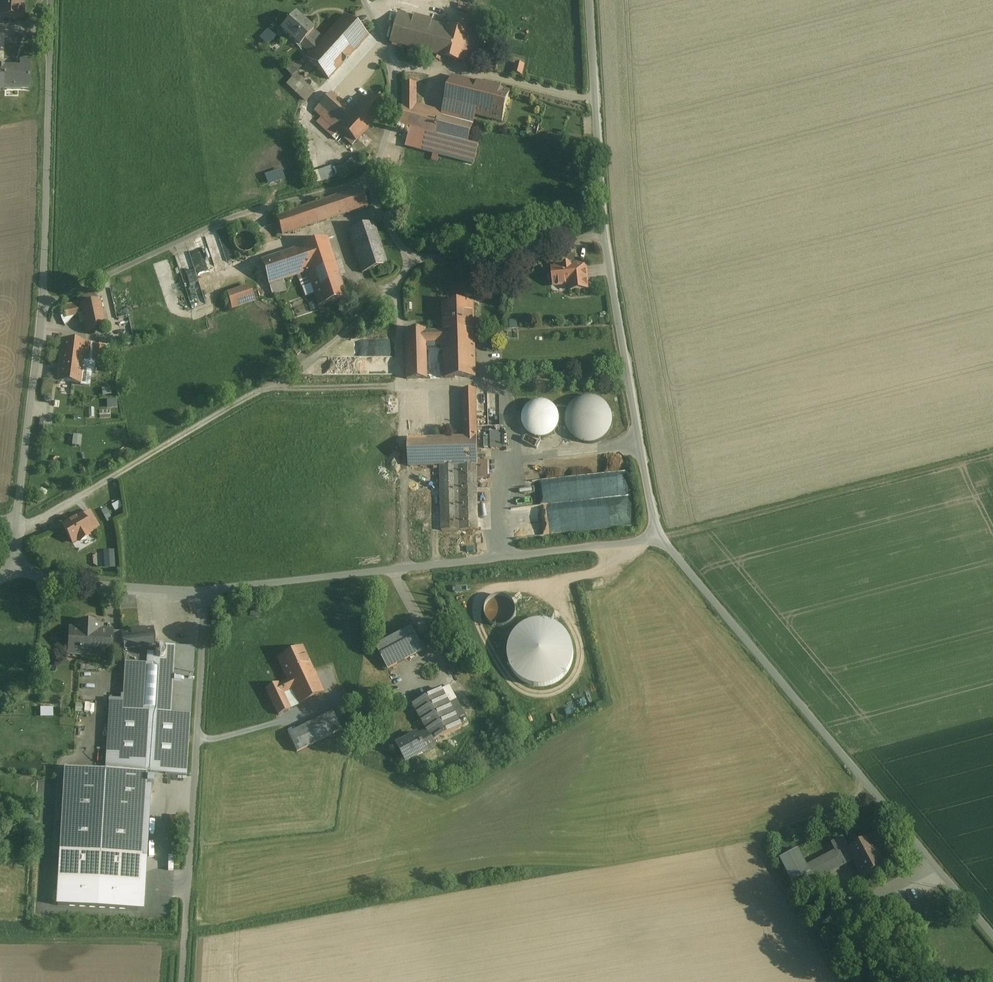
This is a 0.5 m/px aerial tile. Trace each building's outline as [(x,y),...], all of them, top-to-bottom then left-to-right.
[(23,17),(24,0),(0,0),(0,17),(23,17)] [(399,42),(406,16),(397,13),(390,40),(399,42)] [(301,45),(310,53),(316,45),(308,37),(313,31),(295,15),(281,30),(299,46),(301,45)] [(368,36),(344,15),(316,45),(310,53),(305,58),(326,77),(338,63),(341,66),(368,36)] [(476,34),(406,16),(399,42),(398,45),(468,64),(476,34)] [(305,102),(314,91),(294,73),(301,66),(295,60),(287,69),(294,75),(286,85),(305,102)] [(4,68),(3,90),(4,90),(5,88),(14,88),(14,89),(28,89),(28,91),(29,91),(30,61),(20,61),(19,69),(4,68)] [(522,75),(524,64),(514,62),(512,73),(522,75)] [(460,111),(457,121),(467,123),(468,119),(469,114),(473,115),(480,85),(451,78),(444,107),(460,111)] [(402,84),(402,106),(415,110),(415,84),(402,84)] [(480,85),(473,115),(502,122),(510,93),(480,85)] [(353,114),(330,93),(314,111),(352,146),(385,109),(371,96),(353,114)] [(402,106),(401,106),(397,126),(409,129),(429,134),(434,115),(415,110),(402,106)] [(434,115),(429,134),(468,144),(474,121),(468,119),(467,123),(457,121),(434,115)] [(468,144),(429,134),(409,129),(405,146),(433,153),(440,155),(463,161),(468,144)] [(361,189),(276,217),(282,235),(367,207),(361,189)] [(373,223),(348,231),(362,273),(387,265),(373,223)] [(299,248),(261,261),(269,285),(307,272),(334,263),(326,239),(299,248)] [(341,260),(334,263),(338,274),(344,272),(341,260)] [(334,263),(307,272),(319,306),(346,297),(338,274),(334,263)] [(563,268),(552,269),(554,282),(557,281),(563,286),(569,285),(570,291),(588,289),(585,265),(570,267),(568,265),(565,265),(563,268)] [(248,284),(223,292),(228,310),(253,302),(248,284)] [(99,301),(64,308),(66,318),(82,315),(86,332),(105,328),(99,301)] [(440,327),(440,331),(443,331),(443,332),(474,331),(473,303),(442,304),(443,327),(440,327)] [(444,342),(443,332),(443,331),(440,331),(425,332),(424,330),(404,331),(406,379),(426,379),(425,343),(444,342)] [(474,331),(443,332),(444,342),(444,378),(475,378),(474,331)] [(92,345),(62,340),(60,354),(85,357),(85,351),(91,352),(92,345)] [(296,347),(292,350),(297,356),(301,353),(296,347)] [(83,372),(85,360),(85,357),(60,354),(58,368),(59,368),(58,380),(80,383),(82,371),(83,372)] [(424,391),(406,391),(408,466),(440,466),(459,465),(476,465),(477,465),(477,461),(476,428),(475,392),(475,390),(463,390),(464,439),(425,439),(424,391)] [(572,404),(569,408),(567,412),(565,416),(565,421),(565,424),(566,427),(566,428),(569,433),(572,437),(576,440),(580,443),(585,444),(590,444),(595,443),(600,442),(604,439),(608,435),(611,431),(612,426),(613,421),(612,415),(610,411),(608,406),(604,403),(600,400),(595,398),(590,397),(585,397),(580,399),(576,401),(572,404)] [(556,410),(555,408),(552,405),(548,403),(544,402),(539,402),(535,402),(531,404),(528,407),(525,410),(523,414),(522,418),(522,423),(523,427),(525,431),(528,434),(531,437),(535,438),(540,439),(544,439),(548,437),(552,435),(555,432),(558,428),(559,426),(559,423),(559,419),(559,415),(558,412),(556,410)] [(569,408),(555,408),(556,410),(558,412),(559,415),(559,419),(559,423),(559,426),(558,428),(566,428),(566,427),(565,424),(565,421),(565,416),(567,412),(569,408)] [(486,461),(477,461),(477,465),(476,465),(476,479),(487,479),(486,461)] [(459,465),(440,466),(442,531),(461,531),(459,465)] [(476,465),(459,465),(461,531),(478,530),(476,479),(476,465)] [(632,526),(630,497),(566,502),(568,532),(632,526)] [(106,508),(101,510),(105,521),(111,519),(106,508)] [(81,516),(63,527),(72,543),(78,539),(80,542),(88,537),(87,535),(91,532),(81,516)] [(486,621),(490,625),(495,627),(501,628),(506,626),(511,623),(514,619),(516,614),(516,609),(514,604),(511,600),(507,597),(502,596),(497,596),(492,597),(488,600),(485,605),(484,610),(484,616),(486,621)] [(521,624),(506,644),(505,660),(510,674),(525,686),(542,686),(556,682),(572,661),(573,649),(572,646),(572,644),(569,633),(554,622),(531,621),(521,624)] [(110,649),(111,632),(110,632),(90,631),(91,624),(77,624),(76,633),(70,633),(70,645),(79,645),(79,654),(90,654),(90,650),(110,651),(110,649)] [(424,651),(412,628),(376,648),(388,669),(424,651)] [(155,647),(155,645),(152,629),(121,633),(121,632),(111,632),(110,649),(123,651),(124,651),(155,647)] [(46,633),(46,642),(57,642),(57,633),(46,633)] [(155,647),(124,651),(125,668),(122,703),(109,703),(104,770),(66,768),(59,879),(138,884),(145,773),(187,776),(194,648),(155,645),(155,647)] [(288,681),(289,683),(313,672),(302,648),(277,660),(288,681)] [(324,693),(313,672),(289,683),(291,689),(299,706),(324,693)] [(288,681),(279,686),(283,694),(291,689),(289,683),(288,681)] [(290,710),(283,694),(279,686),(277,683),(265,689),(278,716),(290,710)] [(412,706),(427,733),(432,743),(433,744),(461,728),(440,690),(412,706)] [(342,730),(333,712),(288,733),(297,752),(342,730)] [(74,726),(74,735),(85,735),(85,726),(74,726)] [(425,747),(432,743),(427,733),(419,737),(418,735),(397,746),(406,762),(427,751),(425,747)] [(862,880),(870,875),(886,867),(871,839),(850,851),(847,846),(835,851),(840,861),(843,867),(853,862),(862,880)] [(807,867),(798,850),(780,859),(793,884),(794,883),(799,893),(816,884),(814,882),(816,881),(815,881),(825,877),(821,871),(840,861),(835,851),(807,867)] [(889,872),(886,867),(870,875),(872,880),(889,872)]
